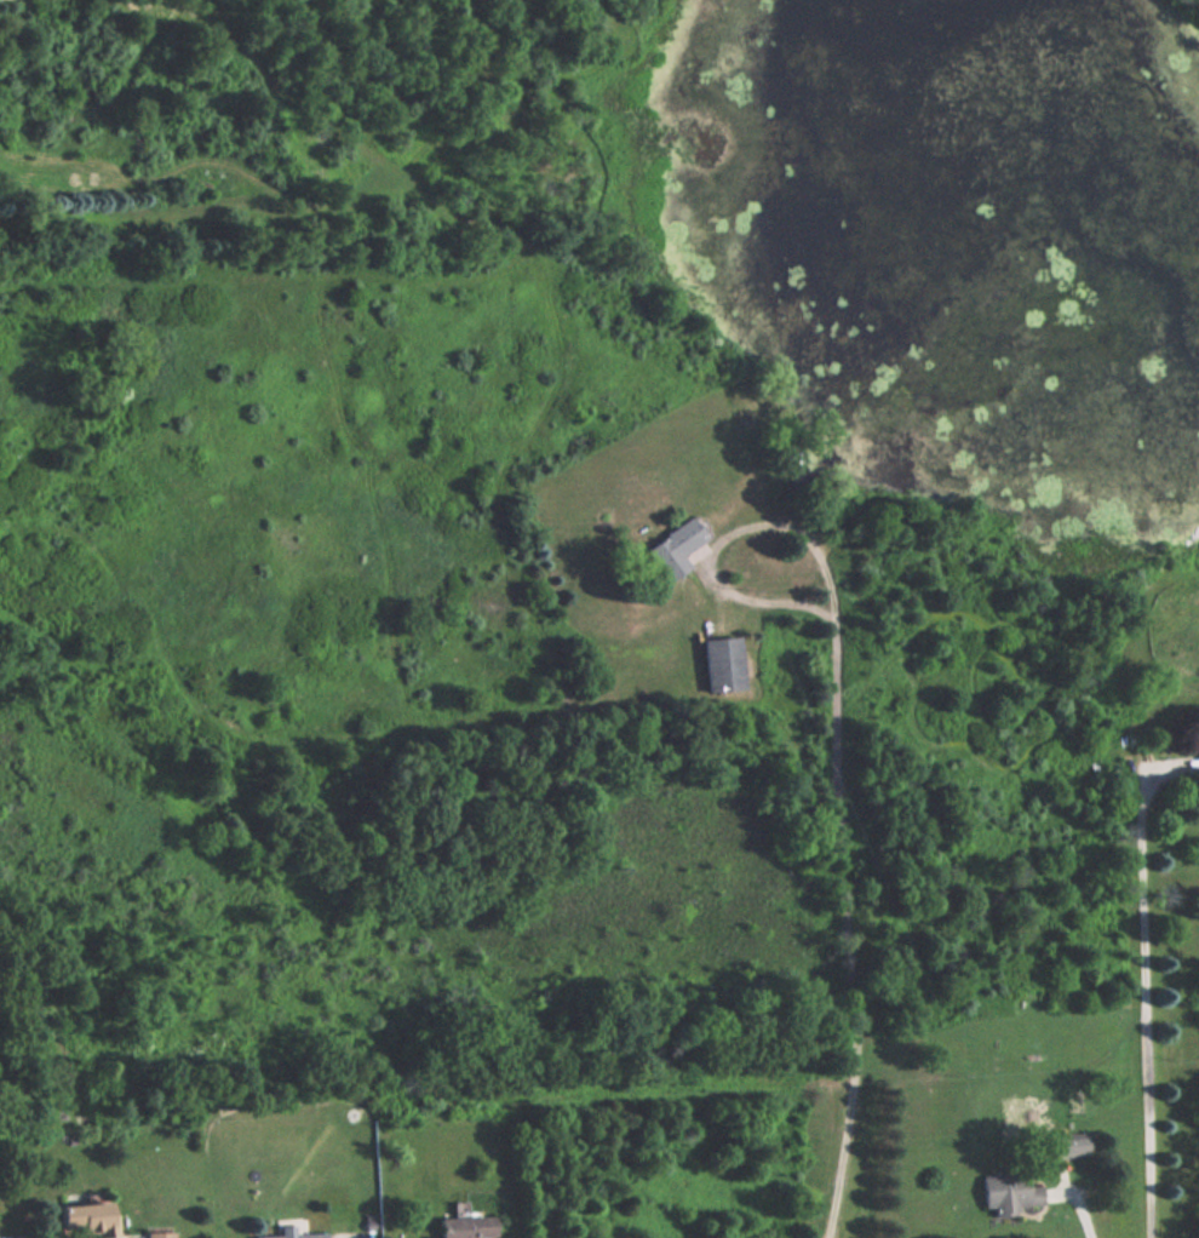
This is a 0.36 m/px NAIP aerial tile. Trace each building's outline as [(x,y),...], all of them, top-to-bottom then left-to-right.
[(711,535),(696,513),(644,548),(666,582),(689,566),(682,556),(711,535)] [(707,692),(744,689),(739,636),(702,639),(707,692)] [(1052,1156),(1085,1156),(1085,1133),(1052,1133),(1052,1156)] [(981,1175),(983,1207),(992,1207),(992,1213),(1042,1210),(1040,1184),(1028,1185),(1027,1172),(981,1175)] [(82,1237),(91,1237),(115,1237),(113,1202),(56,1205),(57,1229),(82,1228),(82,1237)] [(495,1217),(439,1217),(439,1237),(495,1237),(495,1217)] [(359,1230),(299,1232),(299,1222),(279,1222),(279,1234),(254,1234),(254,1237),(359,1237),(359,1230)]
